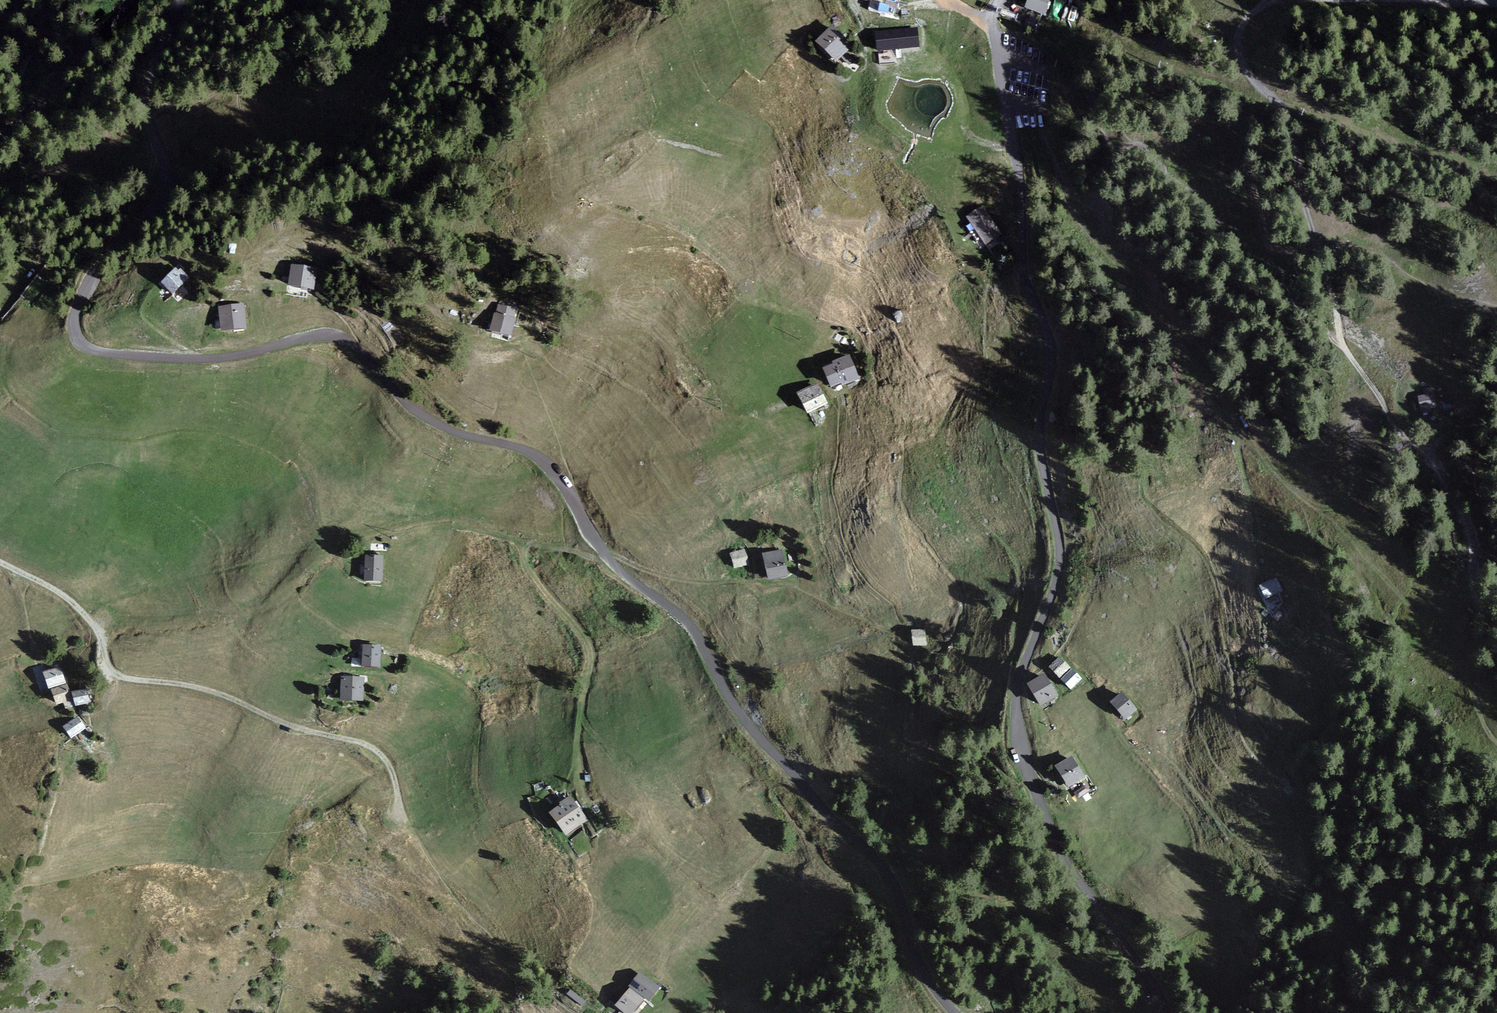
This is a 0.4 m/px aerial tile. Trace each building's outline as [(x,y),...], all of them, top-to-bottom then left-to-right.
[(868,10),(881,12),(882,2),(887,3),(888,0),(869,0),(868,10)] [(1022,9),(1040,16),(1046,0),(1026,0),(1022,9)] [(847,48),(827,29),(811,45),(830,64),(847,48)] [(911,33),(873,37),(875,51),(912,47),(911,33)] [(1000,237),(982,210),(966,221),(983,248),(1000,237)] [(287,268),(282,288),(304,294),(310,274),(287,268)] [(172,269),(155,285),(165,296),(182,280),(172,269)] [(483,333),(502,341),(513,313),(494,305),(483,333)] [(236,309),(215,309),(215,331),(237,330),(236,309)] [(846,361),(819,373),(826,390),(853,377),(846,361)] [(814,388),(794,397),(802,414),(821,405),(814,388)] [(1420,411),(1437,409),(1435,389),(1425,391),(1426,397),(1419,398),(1420,411)] [(744,551),(729,555),(732,568),(748,564),(744,551)] [(784,575),(780,551),(760,555),(765,579),(784,575)] [(361,560),(358,584),(373,586),(376,562),(361,560)] [(1281,591),(1275,580),(1259,588),(1265,599),(1281,591)] [(927,646),(926,632),(913,633),(914,647),(927,646)] [(357,648),(355,667),(369,669),(372,650),(357,648)] [(1059,659),(1049,669),(1060,680),(1070,670),(1059,659)] [(64,684),(59,668),(40,674),(45,689),(64,684)] [(1072,672),(1062,682),(1071,691),(1081,681),(1072,672)] [(336,678),(333,700),(353,703),(356,681),(336,678)] [(1046,678),(1029,688),(1041,708),(1058,699),(1046,678)] [(64,687),(49,691),(53,706),(68,701),(64,687)] [(82,691),(68,694),(71,706),(84,703),(82,691)] [(1136,713),(1121,697),(1111,706),(1125,722),(1136,713)] [(67,723),(60,728),(66,738),(73,733),(67,723)] [(1084,775),(1071,757),(1057,766),(1069,785),(1084,775)] [(570,798),(546,814),(560,836),(584,820),(570,798)] [(637,975),(625,989),(642,1004),(654,989),(637,975)] [(609,1007),(616,1012),(626,1012),(637,1001),(624,990),(609,1007)]
